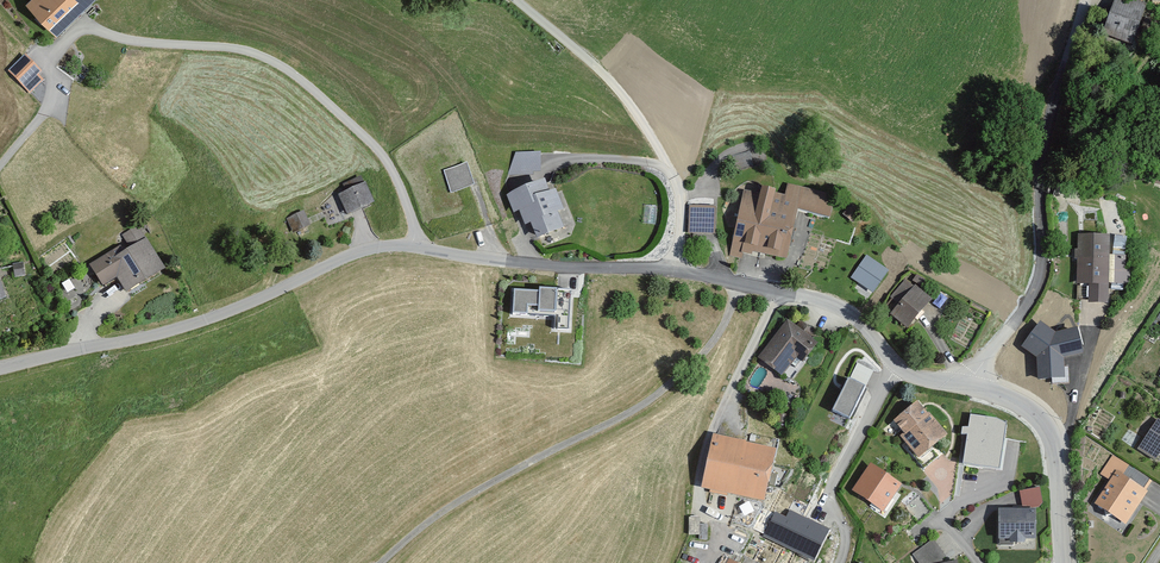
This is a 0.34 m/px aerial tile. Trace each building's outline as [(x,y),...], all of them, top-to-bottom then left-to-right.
[(27,6),(59,38),(98,0),(34,0),(27,6)] [(1144,10),(1118,0),(1105,36),(1131,46),(1144,10)] [(36,70),(22,57),(9,72),(24,84),(36,70)] [(751,166),(749,153),(735,156),(738,169),(751,166)] [(516,154),(507,178),(532,178),(532,174),(541,174),(541,154),(516,154)] [(468,164),(444,170),(450,193),(474,187),(468,164)] [(378,203),(369,183),(366,184),(363,178),(344,187),(347,193),(340,196),(349,217),(378,203)] [(552,193),(547,181),(508,197),(515,215),(521,213),(527,227),(533,224),(540,240),(568,229),(561,212),(566,210),(558,190),(552,193)] [(833,199),(788,188),(785,199),(763,194),(762,198),(745,194),(731,255),(741,258),(742,253),(751,255),(752,253),(785,261),(797,212),(828,219),(833,199)] [(860,215),(852,207),(845,215),(853,223),(860,215)] [(714,209),(690,209),(690,234),(713,235),(714,209)] [(312,226),(306,213),(287,221),(293,234),(312,226)] [(121,237),(126,244),(91,267),(105,289),(119,280),(128,295),(169,269),(150,238),(147,240),(138,227),(121,237)] [(1113,237),(1081,236),(1081,252),(1076,252),(1076,262),(1079,262),(1079,288),(1092,288),(1092,306),(1112,306),(1113,237)] [(887,272),(867,258),(852,279),(873,293),(887,272)] [(24,266),(14,267),(16,280),(26,279),(24,266)] [(926,280),(917,274),(914,279),(922,285),(926,280)] [(929,297),(906,279),(892,295),(899,301),(892,311),(908,323),(929,297)] [(0,281),(0,305),(9,301),(0,281)] [(570,294),(514,292),(513,316),(556,318),(555,331),(568,331),(570,294)] [(822,345),(789,321),(761,360),(786,378),(800,359),(807,364),(822,345)] [(1051,345),(1036,336),(1021,362),(1036,371),(1051,345)] [(864,393),(849,385),(834,414),(849,422),(864,393)] [(951,436),(921,400),(897,420),(908,434),(903,438),(922,460),(951,436)] [(1005,417),(971,413),(965,457),(998,462),(1005,417)] [(1159,421),(1140,450),(1159,463),(1159,462),(1159,421)] [(771,504),(782,450),(716,437),(705,491),(771,504)] [(905,484),(872,465),(856,493),(888,512),(905,484)] [(1149,493),(1117,473),(1096,505),(1128,525),(1149,493)] [(1044,505),(1041,489),(1022,493),(1024,509),(1044,505)] [(1040,541),(1041,512),(1002,512),(1002,541),(1015,541),(1015,544),(1028,544),(1028,541),(1040,541)] [(791,514),(789,518),(779,513),(766,540),(815,562),(818,562),(832,533),(791,514)] [(700,524),(700,517),(690,516),(690,533),(707,533),(708,524),(700,524)] [(750,541),(742,555),(756,562),(759,562),(766,550),(750,541)] [(916,562),(948,562),(934,542),(912,557),(916,562)]
